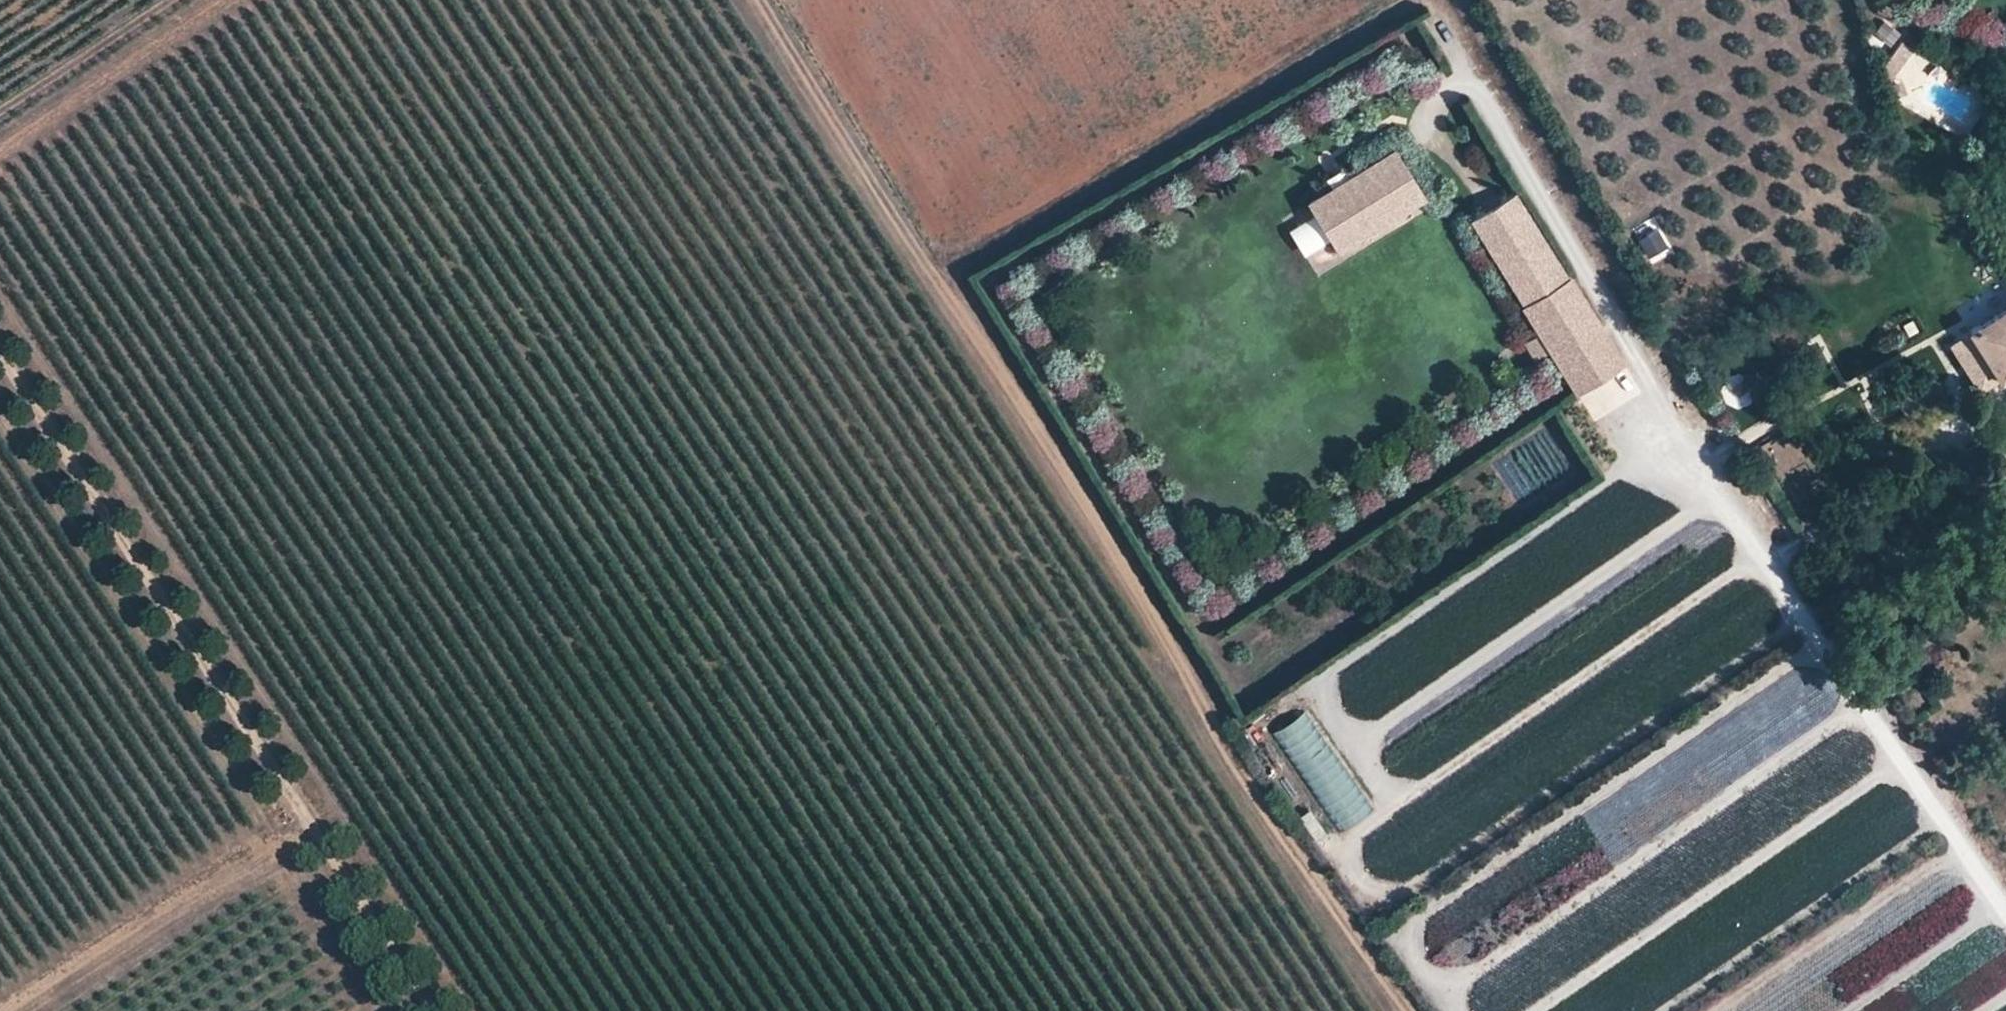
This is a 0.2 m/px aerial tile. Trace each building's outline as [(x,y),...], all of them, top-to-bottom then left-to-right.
[(1398,152),(1310,207),(1339,254),(1427,200),(1398,152)] [(1525,307),(1570,280),(1518,197),(1474,224),(1525,307)] [(1304,245),(1319,239),(1309,211),(1293,217),(1304,245)] [(1625,368),(1570,280),(1525,307),(1522,309),(1577,397),(1625,368)] [(1999,376),(2005,372),(2005,308),(1971,331),(1999,376)] [(1337,830),(1369,809),(1304,706),(1272,726),(1337,830)] [(2004,984),(2005,983),(2005,951),(1990,960),(2004,984)]
